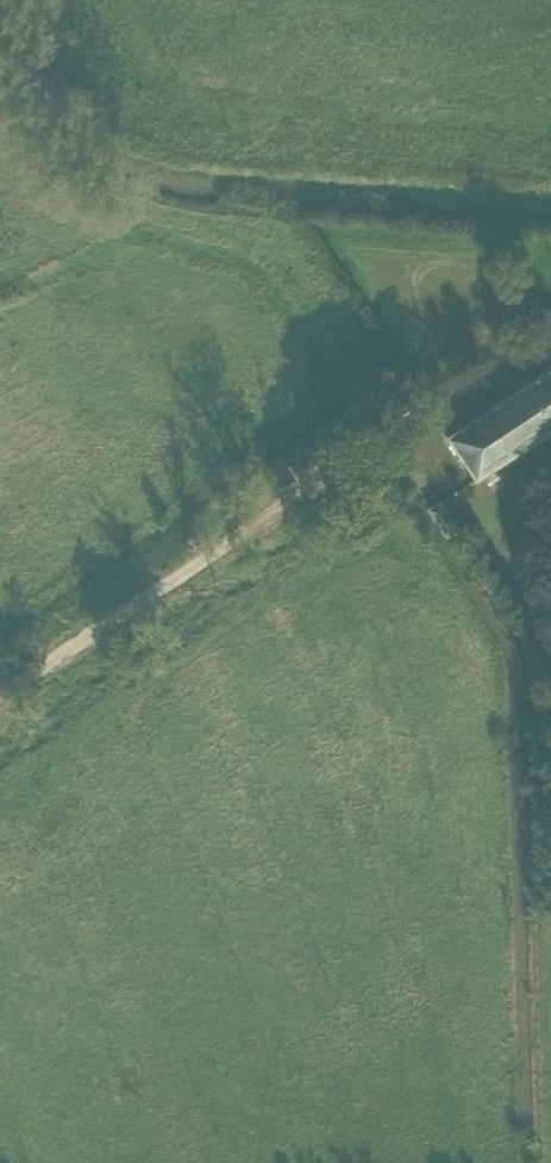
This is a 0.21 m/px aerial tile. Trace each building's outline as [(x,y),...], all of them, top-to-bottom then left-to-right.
[(449,436),(479,480),(550,432),(550,367),(449,436)] [(441,501),(428,509),(447,537),(460,528),(441,501)]
